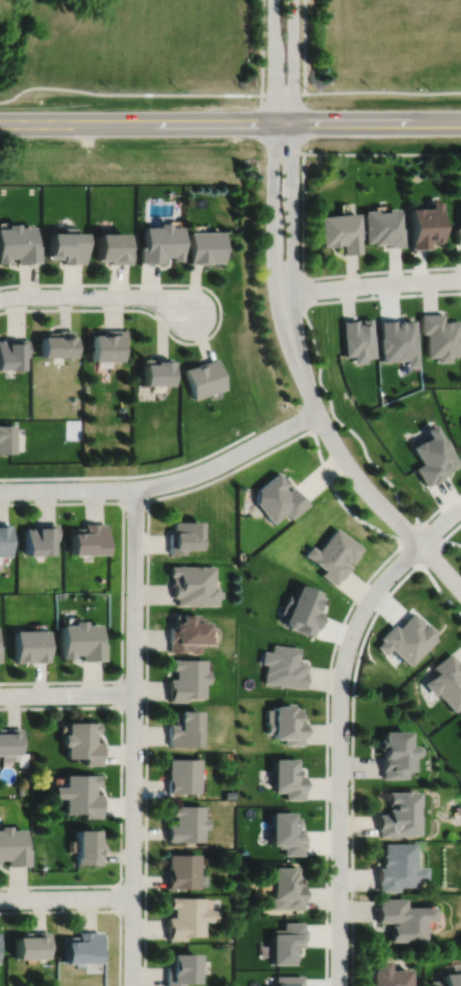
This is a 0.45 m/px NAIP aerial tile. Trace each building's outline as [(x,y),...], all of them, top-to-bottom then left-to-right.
[(409,208),(411,249),(428,248),(428,243),(441,242),(440,208),(439,208),(439,201),(430,202),(430,208),(421,208),(409,208)] [(363,210),(365,242),(373,242),(373,244),(385,243),(385,247),(393,246),(403,246),(402,227),(399,227),(398,208),(384,209),(384,205),(374,206),(375,209),(363,210)] [(460,227),(452,227),(453,246),(460,246),(460,206),(460,227)] [(318,216),(320,245),(328,245),(328,246),(332,246),(337,246),(337,244),(341,244),(342,254),(350,253),(360,253),(358,238),(360,238),(358,212),(318,216)] [(7,261),(7,255),(17,255),(17,263),(38,262),(37,245),(32,245),(31,226),(19,227),(19,223),(7,224),(8,228),(0,229),(0,261),(7,261)] [(138,246),(138,263),(161,263),(161,256),(171,256),(171,261),(181,261),(181,226),(169,227),(169,223),(157,223),(157,227),(142,227),(142,246),(138,246)] [(187,231),(187,263),(202,263),(202,262),(222,262),(221,231),(187,231)] [(45,233),(45,255),(46,255),(46,258),(60,258),(60,263),(75,263),(82,263),(82,233),(45,233)] [(94,234),(94,260),(107,260),(107,264),(129,264),(129,246),(123,246),(123,234),(94,234)] [(421,314),(421,333),(427,333),(428,357),(437,357),(437,363),(451,362),(451,356),(460,356),(459,332),(458,332),(457,321),(443,321),(442,313),(421,314)] [(342,320),(346,356),(354,355),(355,364),(367,363),(367,358),(376,357),(374,336),(373,336),(371,318),(361,319),(362,323),(358,323),(358,319),(342,320)] [(381,321),(382,338),(381,338),(382,351),(383,351),(384,362),(407,360),(407,367),(418,366),(415,320),(396,321),(396,320),(381,321)] [(41,337),(41,358),(72,358),(72,330),(57,330),(57,332),(46,332),(46,337),(41,337)] [(89,336),(89,362),(118,361),(118,347),(124,347),(124,330),(102,330),(102,334),(91,334),(91,336),(89,336)] [(25,368),(24,354),(29,354),(29,338),(5,338),(0,338),(0,368),(25,368)] [(183,369),(193,399),(226,388),(216,358),(183,369)] [(142,359),(142,386),(170,386),(170,359),(142,359)] [(13,452),(13,422),(0,422),(0,453),(13,452)] [(434,426),(425,431),(428,436),(423,439),(423,438),(412,445),(422,462),(415,467),(426,485),(433,481),(434,482),(443,476),(442,475),(448,471),(445,466),(446,465),(448,469),(458,463),(448,446),(450,445),(443,435),(441,437),(434,426)] [(255,502),(272,523),(285,512),(290,518),(308,503),(298,491),(297,492),(292,486),(286,490),(283,486),(288,481),(283,475),(281,477),(276,471),(256,487),(255,502)] [(173,520),(173,531),(169,531),(169,553),(185,553),(185,548),(197,548),(197,547),(199,547),(199,520),(173,520)] [(25,527),(26,553),(54,553),(54,539),(59,539),(59,522),(37,523),(37,527),(25,527)] [(71,527),(71,553),(104,552),(104,523),(97,523),(97,522),(84,522),(84,527),(71,527)] [(12,555),(12,523),(0,523),(0,555),(12,555)] [(311,545),(304,554),(324,569),(320,574),(334,584),(339,578),(340,578),(349,566),(344,562),(346,558),(351,562),(357,554),(356,553),(361,547),(335,526),(317,550),(311,545)] [(168,565),(168,575),(171,575),(171,584),(172,584),(172,597),(176,597),(176,604),(217,604),(217,598),(219,598),(219,590),(218,590),(218,586),(211,586),(211,579),(214,579),(214,566),(201,566),(201,565),(195,565),(182,565),(177,565),(168,565)] [(298,583),(293,596),(287,594),(280,613),(285,615),(282,621),(290,624),(289,627),(312,636),(315,628),(316,629),(320,619),(319,619),(322,611),(316,609),(318,605),(320,605),(323,599),(317,596),(316,595),(318,591),(298,583)] [(393,623),(380,638),(382,640),(377,646),(385,654),(391,648),(409,665),(435,638),(431,635),(435,631),(425,622),(424,623),(422,621),(416,615),(416,616),(412,612),(397,627),(393,623)] [(174,614),(174,621),(172,621),(172,627),(168,627),(168,642),(169,642),(169,652),(184,652),(184,650),(191,650),(191,652),(199,653),(199,643),(209,643),(209,635),(208,635),(208,628),(206,628),(206,621),(197,621),(197,614),(190,614),(190,613),(178,613),(178,614),(174,614)] [(62,624),(62,658),(73,658),(73,654),(82,654),(82,660),(97,660),(97,659),(103,659),(103,642),(100,642),(100,623),(87,623),(87,619),(75,619),(75,624),(62,624)] [(14,629),(15,661),(49,661),(49,629),(14,629)] [(261,650),(260,663),(265,664),(262,682),(303,688),(306,672),(305,672),(306,664),(295,662),(296,658),(297,658),(299,648),(271,644),(270,651),(261,650)] [(425,683),(435,695),(439,692),(455,712),(460,707),(460,665),(451,653),(434,667),(438,672),(425,683)] [(170,659),(170,669),(174,669),(174,678),(168,678),(168,693),(168,702),(185,702),(185,697),(204,697),(204,682),(208,682),(208,671),(204,671),(204,659),(170,659)] [(265,709),(265,722),(265,733),(272,733),(272,738),(285,738),(285,745),(303,744),(303,737),(304,737),(304,722),(295,722),(295,717),(298,717),(297,708),(294,708),(294,707),(291,707),(291,703),(283,703),(283,705),(272,705),(272,709),(265,709)] [(173,710),(172,724),(167,724),(167,738),(168,738),(168,746),(198,746),(198,710),(173,710)] [(68,722),(68,734),(64,734),(64,745),(68,745),(68,758),(85,758),(85,765),(102,765),(102,757),(103,757),(103,742),(96,742),(96,732),(99,732),(99,722),(68,722)] [(1,755),(1,761),(14,760),(14,754),(23,754),(23,728),(0,729),(0,755),(1,755)] [(413,745),(407,745),(407,731),(381,731),(381,739),(378,739),(378,749),(381,749),(381,770),(382,770),(382,778),(406,778),(406,770),(414,770),(414,756),(416,753),(416,748),(413,745)] [(167,759),(167,793),(198,793),(199,759),(167,759)] [(272,759),(272,788),(275,788),(275,792),(285,792),(285,799),(304,799),(304,792),(305,792),(304,776),(298,776),(297,759),(272,759)] [(55,786),(55,798),(67,798),(67,813),(85,813),(85,817),(102,817),(102,809),(103,809),(103,794),(96,794),(96,785),(100,785),(100,774),(67,774),(67,786),(55,786)] [(377,814),(377,830),(379,830),(379,837),(407,837),(407,835),(418,835),(418,815),(417,815),(417,805),(418,805),(418,792),(409,792),(409,791),(399,791),(399,792),(387,792),(387,805),(390,805),(390,809),(387,809),(387,814),(377,814)] [(171,806),(171,816),(174,816),(174,825),(167,825),(167,841),(202,842),(202,829),(206,829),(207,818),(203,818),(203,806),(171,806)] [(270,813),(270,845),(277,845),(277,848),(283,848),(284,856),(303,855),(303,848),(305,848),(305,837),(303,837),(303,829),(294,829),(294,826),(297,826),(297,817),(293,817),(292,812),(270,813)] [(7,860),(8,866),(23,866),(23,865),(31,865),(31,849),(27,849),(27,830),(12,830),(12,826),(0,826),(0,830),(0,860),(7,860)] [(77,830),(77,864),(102,864),(102,838),(99,838),(99,830),(77,830)] [(377,868),(377,884),(378,884),(378,892),(397,892),(397,887),(413,888),(413,881),(424,881),(424,868),(413,868),(414,844),(383,844),(383,855),(381,855),(381,866),(382,866),(382,868),(377,868)] [(167,855),(166,889),(198,889),(198,855),(167,855)] [(272,868),(272,909),(303,910),(303,903),(304,903),(304,885),(298,885),(298,867),(290,867),(290,868),(272,868)] [(169,898),(168,908),(172,908),(172,918),(166,918),(166,933),(166,941),(183,941),(183,937),(202,937),(202,922),(215,922),(215,911),(202,910),(203,898),(169,898)] [(378,899),(378,907),(377,907),(377,923),(395,923),(395,926),(390,926),(390,931),(389,931),(389,942),(424,942),(424,921),(433,921),(433,908),(405,908),(405,899),(378,899)] [(270,935),(270,965),(292,965),(292,960),(296,960),(296,951),(293,951),(293,948),(303,948),(303,941),(304,941),(304,930),(303,930),(303,923),(283,923),(283,931),(273,931),(273,935),(270,935)] [(16,939),(17,960),(46,959),(46,958),(51,958),(51,932),(25,933),(25,938),(16,939)] [(65,938),(66,965),(102,964),(101,933),(93,933),(93,932),(78,933),(79,937),(65,938)] [(169,967),(166,967),(165,985),(183,985),(196,985),(196,955),(169,954),(169,967)] [(375,972),(374,972),(375,985),(412,985),(411,970),(391,971),(391,962),(375,962),(375,972)] [(431,985),(460,985),(460,974),(443,976),(444,981),(431,982),(431,985)] [(275,985),(302,985),(302,977),(276,977),(275,985)]
